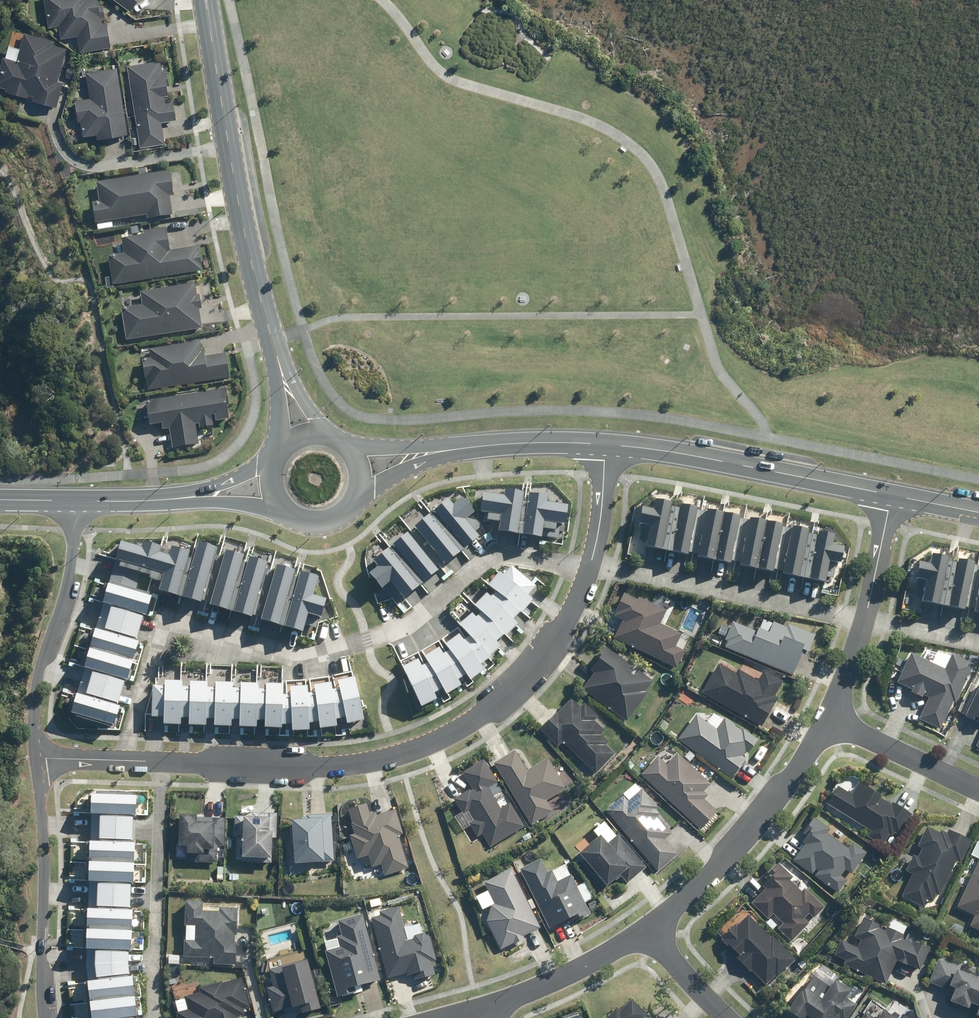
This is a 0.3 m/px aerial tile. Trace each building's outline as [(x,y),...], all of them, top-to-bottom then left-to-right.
[(48,27),(58,25),(60,41),(78,37),(81,53),(110,48),(105,21),(101,22),(97,0),(43,0),(48,27)] [(130,12),(139,0),(113,0),(130,12)] [(25,35),(18,62),(3,58),(0,69),(0,87),(6,88),(5,92),(33,99),(33,102),(57,108),(63,84),(57,82),(66,49),(55,46),(56,42),(25,35)] [(166,103),(165,94),(171,93),(166,60),(127,66),(139,149),(164,145),(161,125),(175,123),(172,102),(166,103)] [(129,135),(117,67),(85,72),(89,98),(74,101),(80,138),(97,135),(98,140),(129,135)] [(92,203),(95,224),(147,216),(147,221),(172,217),(169,196),(174,195),(170,172),(96,183),(99,202),(92,203)] [(123,255),(108,257),(112,286),(202,272),(198,248),(170,253),(166,229),(143,232),(144,237),(121,240),(123,255)] [(142,307),(122,310),(126,341),(201,330),(194,284),(140,292),(142,307)] [(202,342),(142,351),(148,391),(229,380),(226,356),(204,359),(202,342)] [(173,450),(198,446),(195,426),(198,426),(199,429),(212,427),(212,422),(229,419),(224,390),(144,403),(148,427),(162,425),(163,430),(170,429),(173,450)] [(503,496),(481,493),(479,511),(487,512),(486,520),(499,522),(498,533),(520,535),(525,492),(504,490),(503,496)] [(565,525),(568,506),(546,502),(547,496),(529,494),(524,535),(541,537),(543,530),(555,531),(556,523),(565,525)] [(475,513),(460,497),(452,505),(448,500),(433,513),(466,549),(480,536),(466,521),(475,513)] [(646,549),(662,552),(660,563),(670,564),(672,553),(680,505),(654,500),(652,509),(641,507),(639,524),(650,526),(646,549)] [(686,556),(685,556),(689,557),(698,508),(680,505),(672,553),(686,556)] [(741,516),(707,509),(697,558),(700,558),(727,564),(732,564),(741,516)] [(428,516),(414,528),(447,566),(461,554),(428,516)] [(751,519),(741,566),(741,567),(771,574),(773,567),(782,525),(751,519)] [(817,531),(793,526),(784,570),(783,575),(806,580),(817,531)] [(407,533),(393,545),(425,583),(440,571),(407,533)] [(832,547),(834,535),(818,533),(810,581),(825,583),(829,561),(841,563),(844,549),(832,547)] [(121,542),(116,562),(164,575),(160,591),(181,597),(194,552),(174,547),(172,552),(144,544),(143,548),(121,542)] [(194,552),(181,597),(204,603),(219,548),(196,542),(194,552)] [(420,586),(388,549),(372,562),(376,567),(368,573),(381,589),(391,581),(405,598),(420,586)] [(249,558),(225,551),(208,606),(232,613),(249,558)] [(930,564),(920,562),(917,578),(927,580),(923,603),(940,606),(948,559),(931,556),(930,564)] [(249,558),(232,613),(252,619),(269,564),(249,558)] [(974,563),(959,560),(950,609),(965,612),(974,563)] [(300,572),(276,564),(259,619),(284,626),(300,572)] [(486,671),(481,664),(501,647),(497,643),(506,633),(509,636),(520,622),(516,618),(522,612),(524,614),(534,601),(542,590),(510,566),(502,577),(496,573),(487,585),(496,592),(491,597),(485,592),(474,606),(481,612),(476,617),(473,613),(459,625),(467,635),(463,638),(459,633),(444,644),(449,651),(443,654),(439,647),(423,657),(427,663),(420,667),(417,660),(402,668),(422,708),(437,700),(434,694),(443,689),(446,695),(462,685),(460,681),(467,676),(471,681),(486,671)] [(300,572),(284,626),(302,632),(307,615),(320,619),(326,601),(312,597),(319,577),(300,572)] [(152,596),(108,584),(103,605),(111,607),(143,615),(147,616),(152,596)] [(690,637),(662,623),(668,611),(625,589),(616,607),(619,608),(615,616),(622,620),(613,636),(675,668),(690,637)] [(143,615),(111,607),(105,630),(137,638),(143,615)] [(762,617),(758,628),(732,618),(721,647),(794,676),(804,651),(809,653),(816,635),(788,624),(786,627),(762,617)] [(140,641),(95,629),(90,647),(135,659),(140,641)] [(596,669),(582,689),(627,721),(654,681),(604,646),(591,665),(596,669)] [(133,661),(89,648),(84,668),(128,681),(133,661)] [(925,695),(930,697),(918,718),(939,730),(975,665),(954,653),(945,670),(912,651),(896,681),(912,690),(910,693),(922,700),(925,695)] [(761,724),(784,682),(763,671),(759,680),(720,660),(703,693),(761,724)] [(125,680),(92,671),(86,693),(117,702),(117,703),(118,704),(125,680)] [(362,723),(362,716),(356,678),(335,681),(336,689),(331,690),(330,682),(312,684),(313,692),(306,693),(305,685),(289,687),(289,694),(284,695),(284,684),(265,684),(265,690),(257,690),(257,683),(240,683),(240,689),(232,689),(232,682),(214,682),(214,688),(208,688),(208,681),(190,681),(189,687),(181,687),(181,680),(164,680),(164,686),(152,686),(151,716),(163,717),(163,725),(182,726),(182,718),(188,718),(188,726),(206,727),(207,719),(214,719),(214,727),(230,728),(231,720),(240,720),(239,728),(255,729),(255,721),(264,721),(264,728),(282,728),(282,725),(290,724),(291,734),(310,732),(309,722),(318,721),(319,731),(338,729),(336,719),(345,718),(346,724),(362,723)] [(965,717),(978,724),(978,722),(978,687),(965,717)] [(120,705),(77,693),(71,712),(77,713),(76,715),(114,727),(120,705)] [(570,698),(540,732),(558,748),(563,743),(598,774),(615,755),(606,746),(609,743),(601,736),(610,727),(584,703),(580,708),(570,698)] [(694,715),(676,739),(732,780),(760,742),(726,717),(716,731),(694,715)] [(548,758),(528,770),(516,750),(494,764),(530,825),(553,812),(546,801),(566,790),(548,758)] [(709,788),(712,784),(676,752),(666,764),(658,757),(640,777),(699,829),(717,809),(711,804),(718,796),(709,788)] [(491,793),(501,787),(482,757),(463,770),(474,788),(454,801),(477,838),(482,835),(491,849),(526,827),(511,803),(501,810),(491,793)] [(838,785),(826,804),(870,830),(866,836),(882,846),(890,833),(898,838),(913,814),(860,781),(852,793),(838,785)] [(643,789),(629,801),(624,795),(606,810),(657,871),(678,854),(665,839),(671,834),(658,818),(661,815),(656,809),(658,807),(643,789)] [(144,797),(91,796),(91,814),(144,816),(144,797)] [(355,836),(351,837),(358,861),(370,857),(374,868),(382,865),(385,875),(409,868),(400,837),(404,835),(396,808),(377,814),(376,811),(369,814),(366,804),(347,810),(355,836)] [(253,816),(235,816),(234,838),(243,838),(242,857),(270,858),(271,838),(277,838),(278,814),(253,812),(253,816)] [(305,820),(292,821),(294,864),(334,862),(332,813),(305,814),(305,820)] [(198,855),(198,860),(225,861),(226,816),(179,815),(179,842),(176,842),(175,860),(186,861),(186,854),(198,855)] [(133,818),(99,817),(99,841),(133,841),(133,818)] [(827,835),(831,830),(813,817),(803,832),(810,836),(792,861),(839,893),(866,854),(852,844),(849,849),(827,835)] [(902,897),(922,907),(926,899),(933,902),(936,894),(940,896),(957,862),(961,864),(972,841),(948,829),(945,836),(927,827),(918,845),(923,848),(918,857),(914,855),(905,872),(912,875),(902,897)] [(600,835),(579,854),(608,886),(621,875),(628,883),(647,867),(618,833),(606,843),(600,835)] [(977,842),(968,863),(976,866),(957,910),(974,917),(970,926),(978,930),(978,842),(977,842)] [(132,861),(88,859),(87,882),(131,883),(132,861)] [(540,859),(528,867),(549,899),(555,895),(570,918),(577,913),(580,918),(594,909),(564,864),(550,874),(540,859)] [(815,919),(826,908),(778,863),(764,877),(768,880),(761,888),(764,890),(751,903),(769,920),(774,915),(782,923),(777,929),(790,941),(808,922),(805,919),(810,914),(815,919)] [(541,927),(511,867),(483,882),(494,904),(481,910),(500,950),(524,939),(523,936),(541,927)] [(132,886),(97,885),(97,907),(131,908),(132,886)] [(168,954),(168,964),(185,965),(185,956),(214,958),(213,963),(235,964),(238,904),(185,902),(183,954),(168,954)] [(736,959),(750,974),(753,971),(766,985),(795,958),(744,904),(715,932),(738,956),(736,959)] [(379,916),(371,918),(388,980),(416,972),(418,979),(435,975),(431,963),(435,962),(427,932),(407,937),(398,907),(378,912),(379,916)] [(132,911),(88,909),(87,926),(131,928),(132,911)] [(322,941),(325,951),(338,999),(363,992),(361,985),(380,980),(362,912),(338,919),(342,935),(322,941)] [(845,961),(844,964),(885,984),(897,960),(919,970),(929,950),(861,918),(853,936),(861,940),(857,947),(840,939),(832,955),(845,961)] [(131,932),(86,930),(86,948),(130,950),(131,932)] [(130,954),(95,954),(95,977),(130,977),(130,954)] [(308,959),(269,969),(273,985),(265,987),(272,1014),(300,1006),(302,1012),(320,1008),(308,959)] [(937,962),(929,983),(952,992),(948,1001),(968,1009),(970,1004),(978,1007),(978,979),(937,962)] [(786,1011),(795,1017),(805,1017),(806,1017),(844,1017),(855,1004),(845,996),(849,991),(835,980),(830,987),(814,974),(786,1011)] [(132,977),(87,982),(89,999),(111,997),(134,995),(132,977)] [(178,1017),(241,1017),(245,1017),(243,1010),(250,1009),(242,977),(199,988),(200,993),(185,997),(188,1009),(177,1012),(178,1017)] [(90,1002),(92,1017),(128,1017),(137,1017),(135,997),(90,1002)] [(647,1015),(630,999),(620,1009),(617,1007),(606,1017),(644,1017),(647,1015)]
